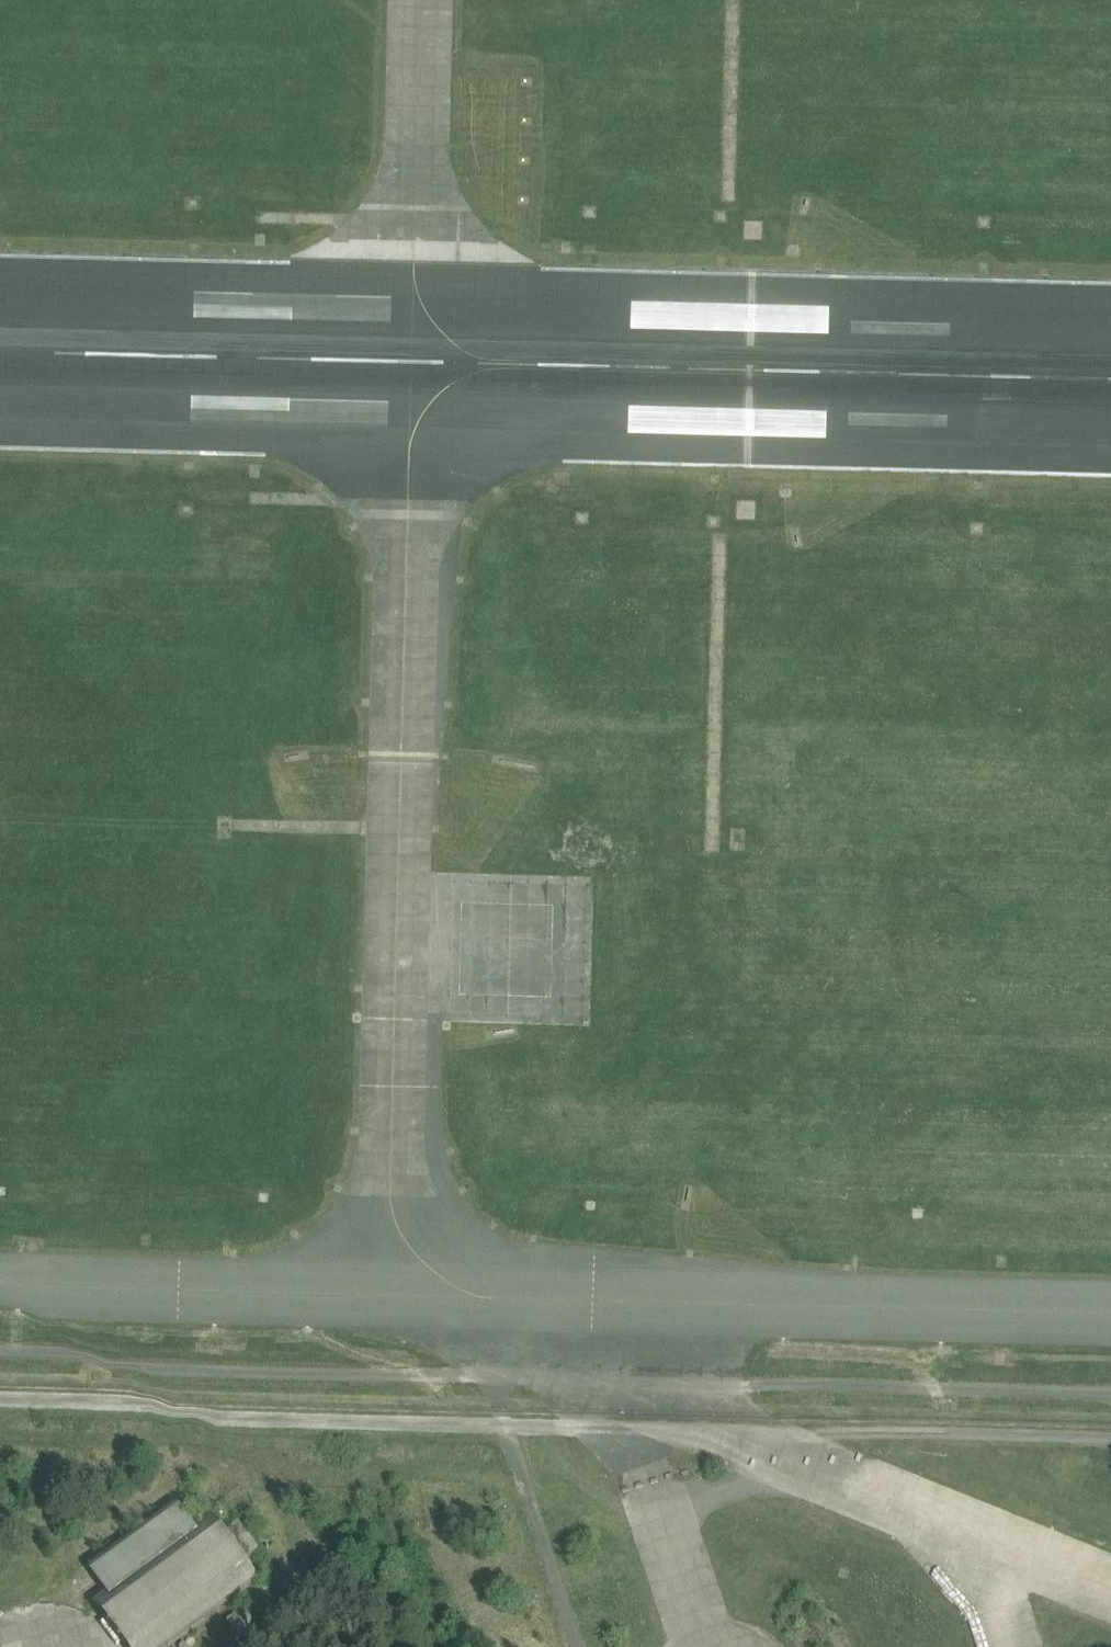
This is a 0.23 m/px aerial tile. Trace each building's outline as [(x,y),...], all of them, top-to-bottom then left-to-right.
[(89,1580),(106,1602),(93,1612),(119,1646),(188,1646),(261,1593),(246,1573),(260,1562),(240,1535),(226,1545),(211,1525),(194,1537),(178,1515),(89,1580)] [(241,1626),(230,1635),(238,1646),(243,1646),(252,1641),(251,1639),(253,1637),(251,1633),(248,1635),(241,1626)]
